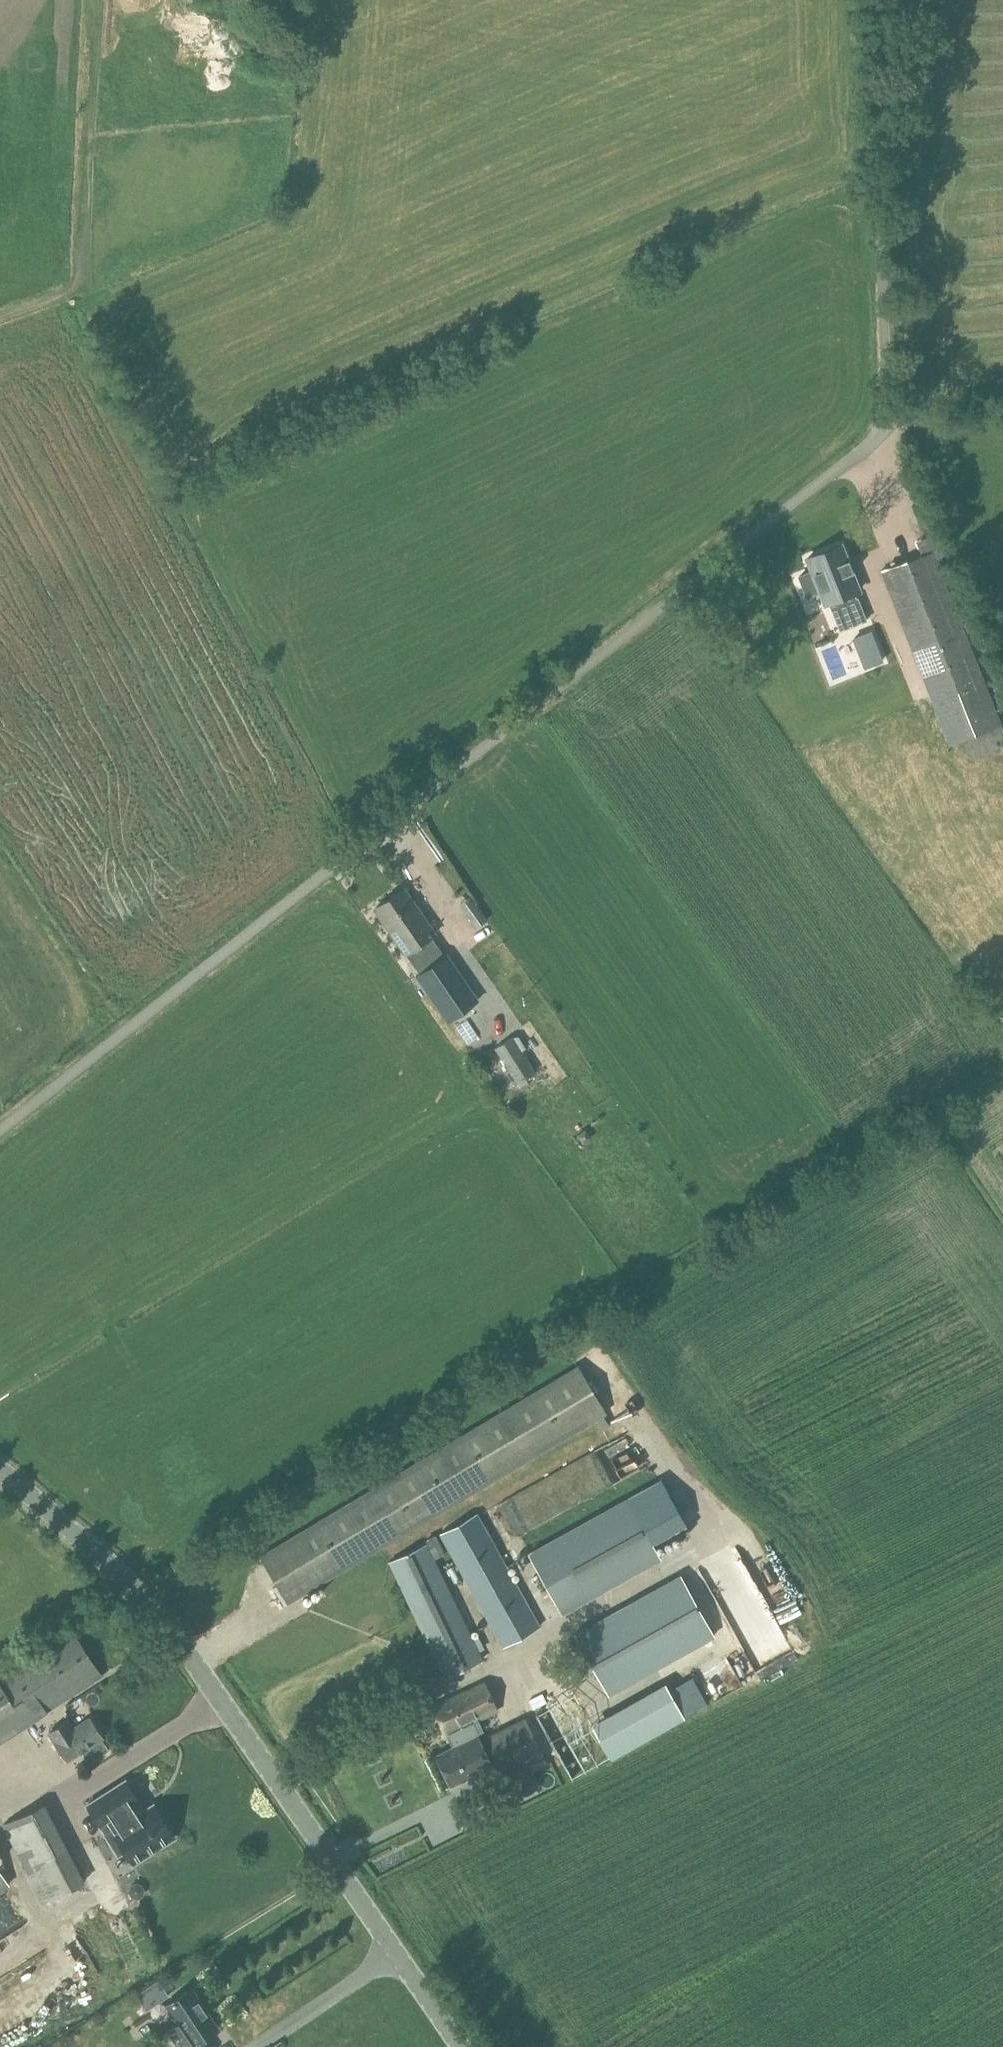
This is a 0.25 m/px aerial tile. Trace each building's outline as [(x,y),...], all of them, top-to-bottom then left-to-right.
[(858,589),(840,546),(807,560),(825,603),(828,602),(840,631),(867,621),(858,597),(856,598),(854,591),(858,589)] [(949,745),(1002,725),(933,549),(880,570),(949,745)] [(376,908),(407,953),(435,934),(404,889),(376,908)] [(464,910),(473,922),(485,915),(476,902),(464,910)] [(476,1002),(445,956),(417,975),(448,1021),(476,1002)] [(513,1037),(496,1048),(518,1083),(535,1072),(522,1051),(526,1048),(518,1036),(514,1037),(513,1037)] [(287,1601),(605,1411),(577,1364),(259,1554),(287,1601)] [(519,1541),(510,1522),(540,1508),(528,1484),(488,1503),(511,1551),(520,1547),(517,1542),(519,1541)] [(631,1510),(625,1498),(528,1553),(563,1615),(592,1599),(586,1588),(614,1573),(619,1583),(661,1561),(652,1544),(679,1529),(660,1494),(631,1510)] [(477,1515),(440,1536),(504,1647),(541,1627),(477,1515)] [(452,1591),(449,1592),(428,1542),(389,1561),(446,1683),(486,1663),(452,1591)] [(714,1635),(681,1575),(575,1634),(608,1694),(714,1635)] [(102,1675),(74,1630),(0,1677),(0,1741),(102,1675)] [(473,1721),(474,1721),(497,1711),(484,1682),(433,1705),(445,1734),(447,1733),(473,1721)] [(611,1758),(684,1716),(668,1689),(595,1730),(611,1758)] [(279,1716),(292,1718),(294,1705),(281,1703),(279,1716)] [(86,1763),(108,1749),(101,1738),(103,1737),(90,1718),(70,1731),(65,1723),(49,1732),(55,1741),(67,1761),(79,1753),(86,1763)] [(538,1788),(526,1763),(542,1755),(524,1718),(485,1736),(516,1798),(538,1788)] [(476,1727),(474,1721),(473,1721),(447,1733),(453,1747),(435,1755),(448,1784),(465,1776),(465,1775),(472,1772),(473,1774),(490,1767),(474,1732),(476,1727)] [(125,1780),(88,1805),(101,1825),(102,1825),(108,1834),(107,1835),(119,1853),(125,1849),(134,1863),(174,1837),(154,1805),(142,1812),(136,1803),(139,1801),(125,1780)] [(2,1825),(44,1904),(86,1883),(46,1802),(2,1825)] [(146,2010),(169,1995),(158,1980),(136,1995),(146,2010)] [(205,2037),(216,2029),(212,2022),(213,2021),(191,1988),(167,2004),(186,2032),(176,2039),(181,2046),(212,2046),(205,2037)]
